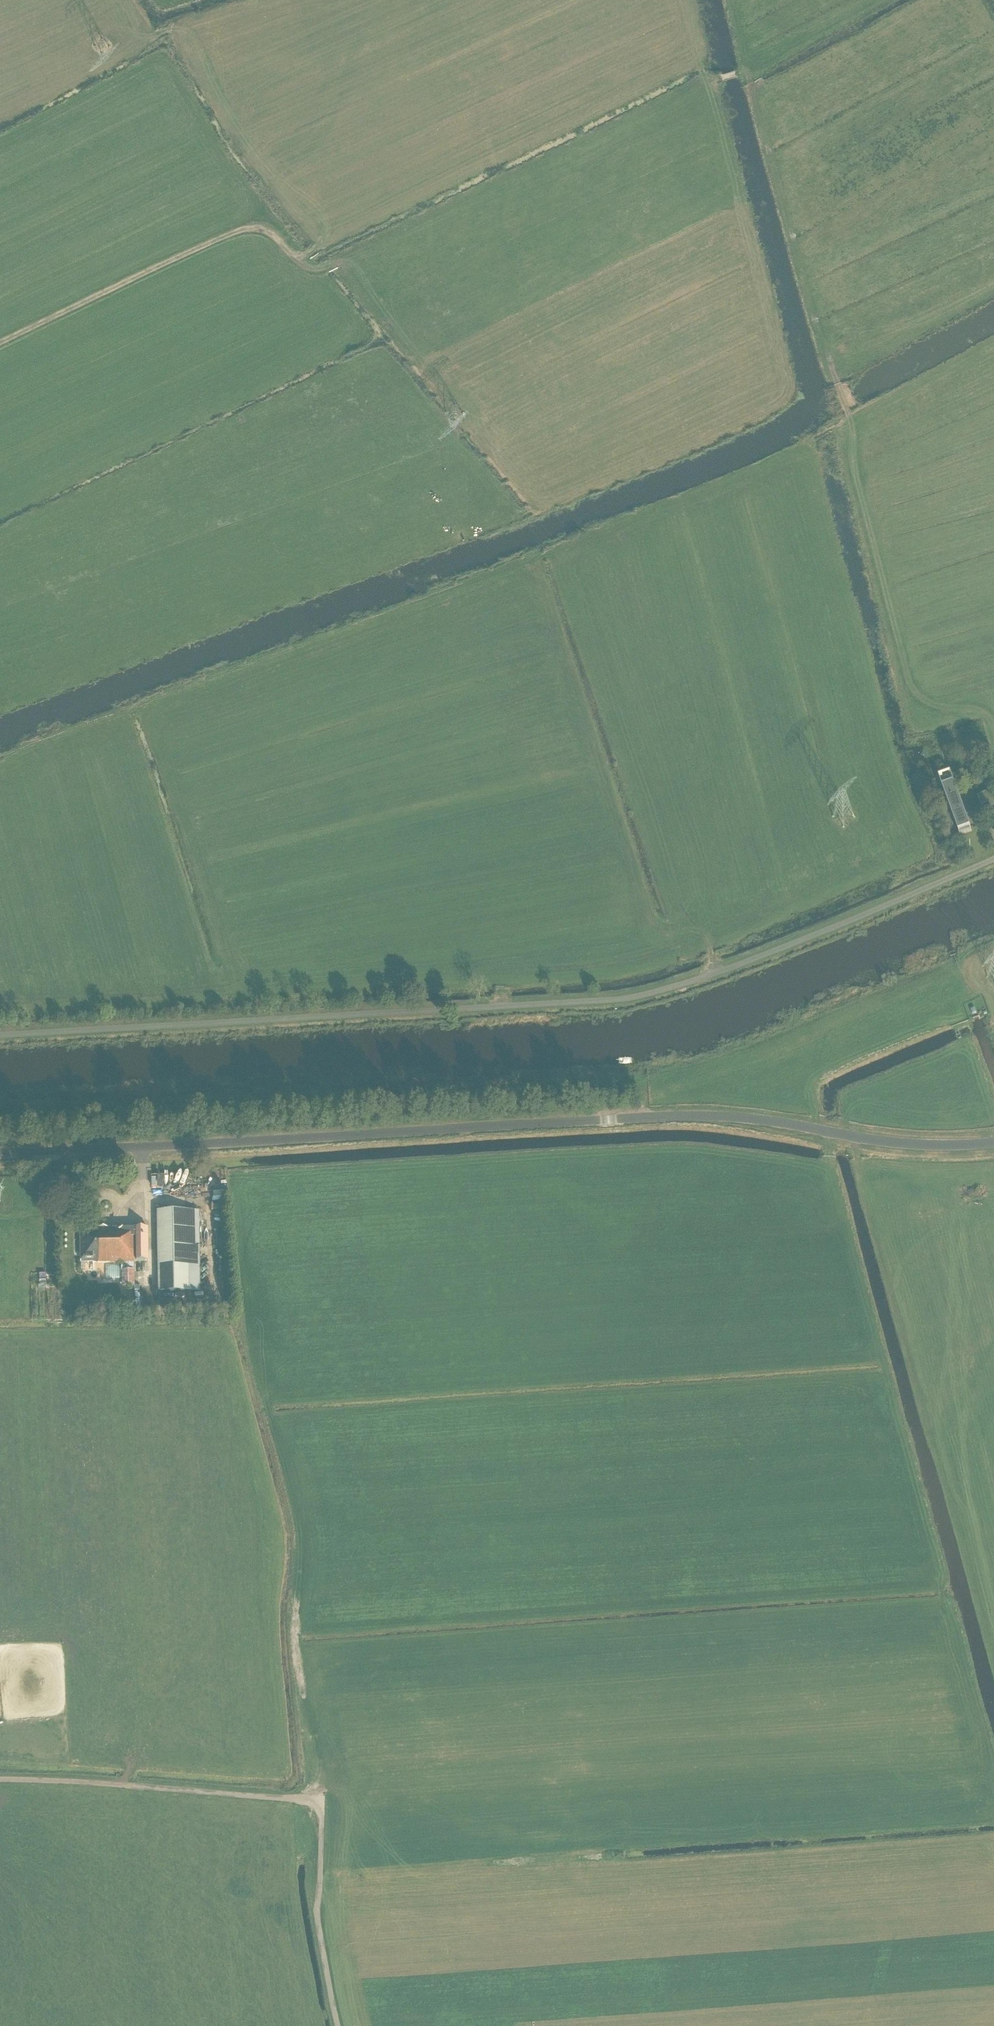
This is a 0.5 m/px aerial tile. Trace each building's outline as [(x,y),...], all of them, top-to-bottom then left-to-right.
[(972,832),(954,781),(941,786),(960,837),(972,832)] [(989,793),(978,797),(982,807),(989,805),(989,807),(993,805),(993,800),(991,792),(989,793)] [(200,1292),(199,1210),(187,1210),(157,1211),(158,1293),(200,1292)] [(121,1262),(134,1262),(136,1262),(135,1229),(135,1227),(98,1227),(98,1230),(92,1230),(92,1262),(92,1263),(121,1262)] [(135,1229),(136,1262),(148,1262),(148,1229),(135,1229)] [(92,1262),(92,1230),(80,1230),(80,1262),(92,1262)] [(121,1262),(121,1287),(134,1286),(134,1262),(121,1262)]
